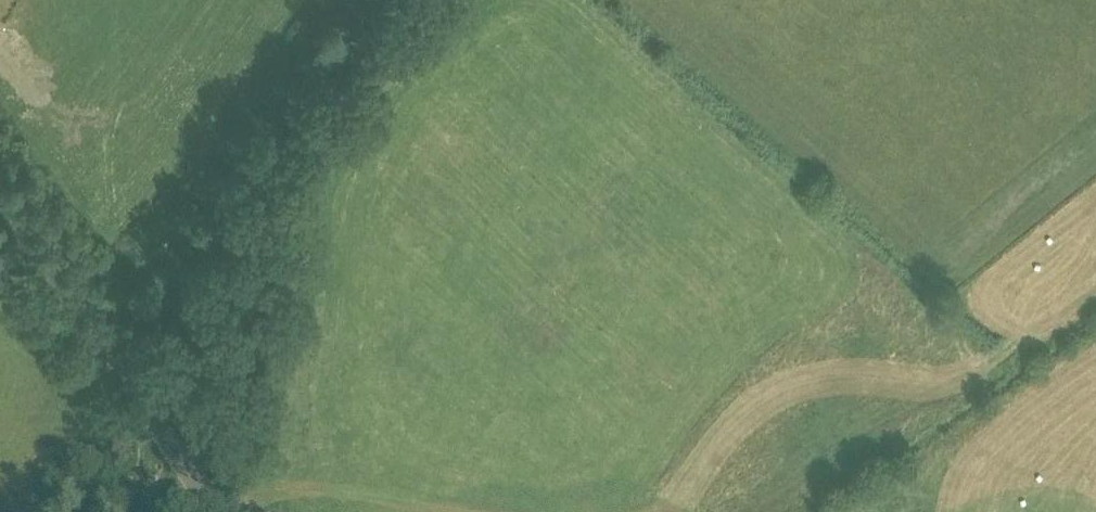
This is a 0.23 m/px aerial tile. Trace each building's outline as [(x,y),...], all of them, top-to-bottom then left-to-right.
[(283,35),(266,39),(269,53),(287,49),(283,35)]
